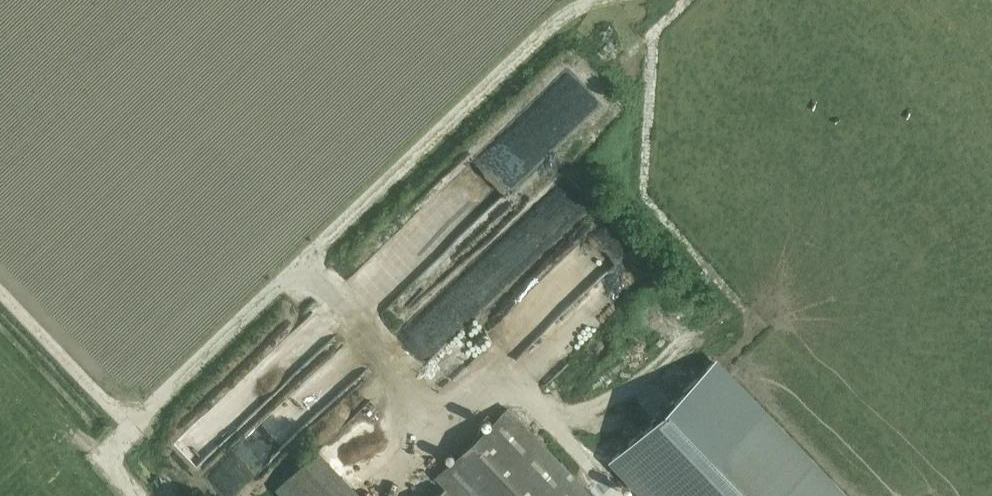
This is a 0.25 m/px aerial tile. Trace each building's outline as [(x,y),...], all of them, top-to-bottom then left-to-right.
[(586,94),(592,103),(611,91),(605,82),(586,94)] [(628,292),(625,288),(596,312),(604,321),(651,283),(646,277),(628,292)] [(586,321),(574,337),(584,344),(596,329),(586,321)] [(467,339),(435,369),(451,386),(483,357),(467,339)] [(509,408),(436,477),(445,487),(436,495),(592,495),(509,408)] [(762,412),(673,495),(842,495),(762,412)] [(379,447),(387,430),(376,425),(368,441),(379,447)] [(357,448),(366,440),(357,429),(328,456),(357,488),(377,470),(357,448)]
